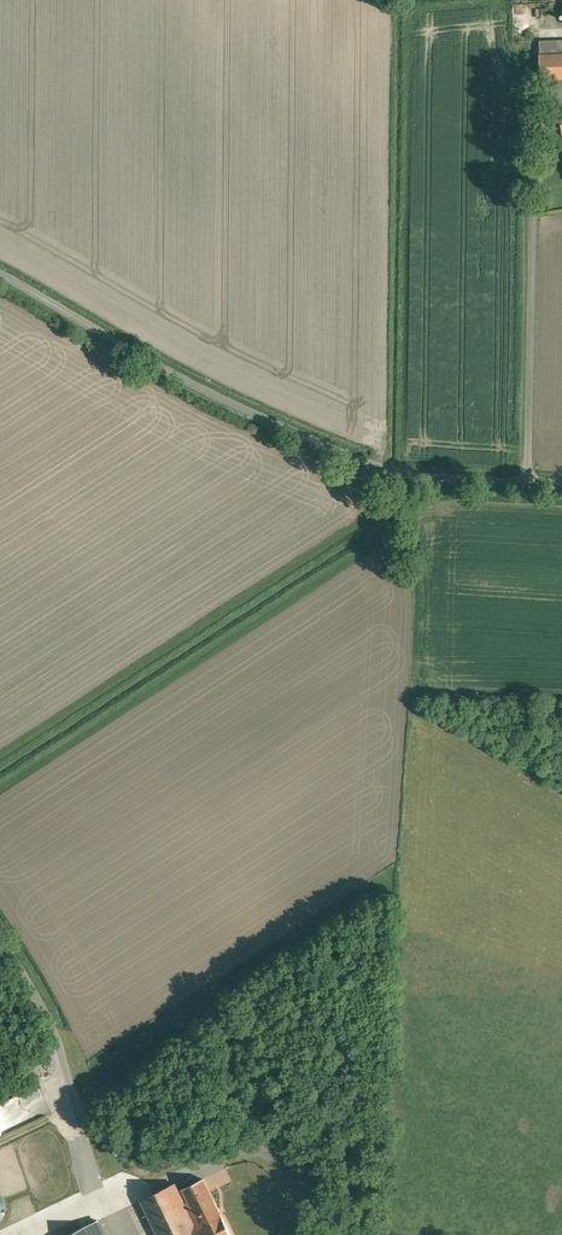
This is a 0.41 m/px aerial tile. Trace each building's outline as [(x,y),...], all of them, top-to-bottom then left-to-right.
[(539,43),(541,79),(561,78),(561,42),(539,43)] [(203,1179),(183,1189),(189,1201),(205,1234),(231,1234),(203,1179)] [(174,1184),(142,1200),(159,1234),(205,1234),(189,1201),(184,1204),(174,1184)] [(68,1234),(104,1234),(97,1221),(68,1234)]
